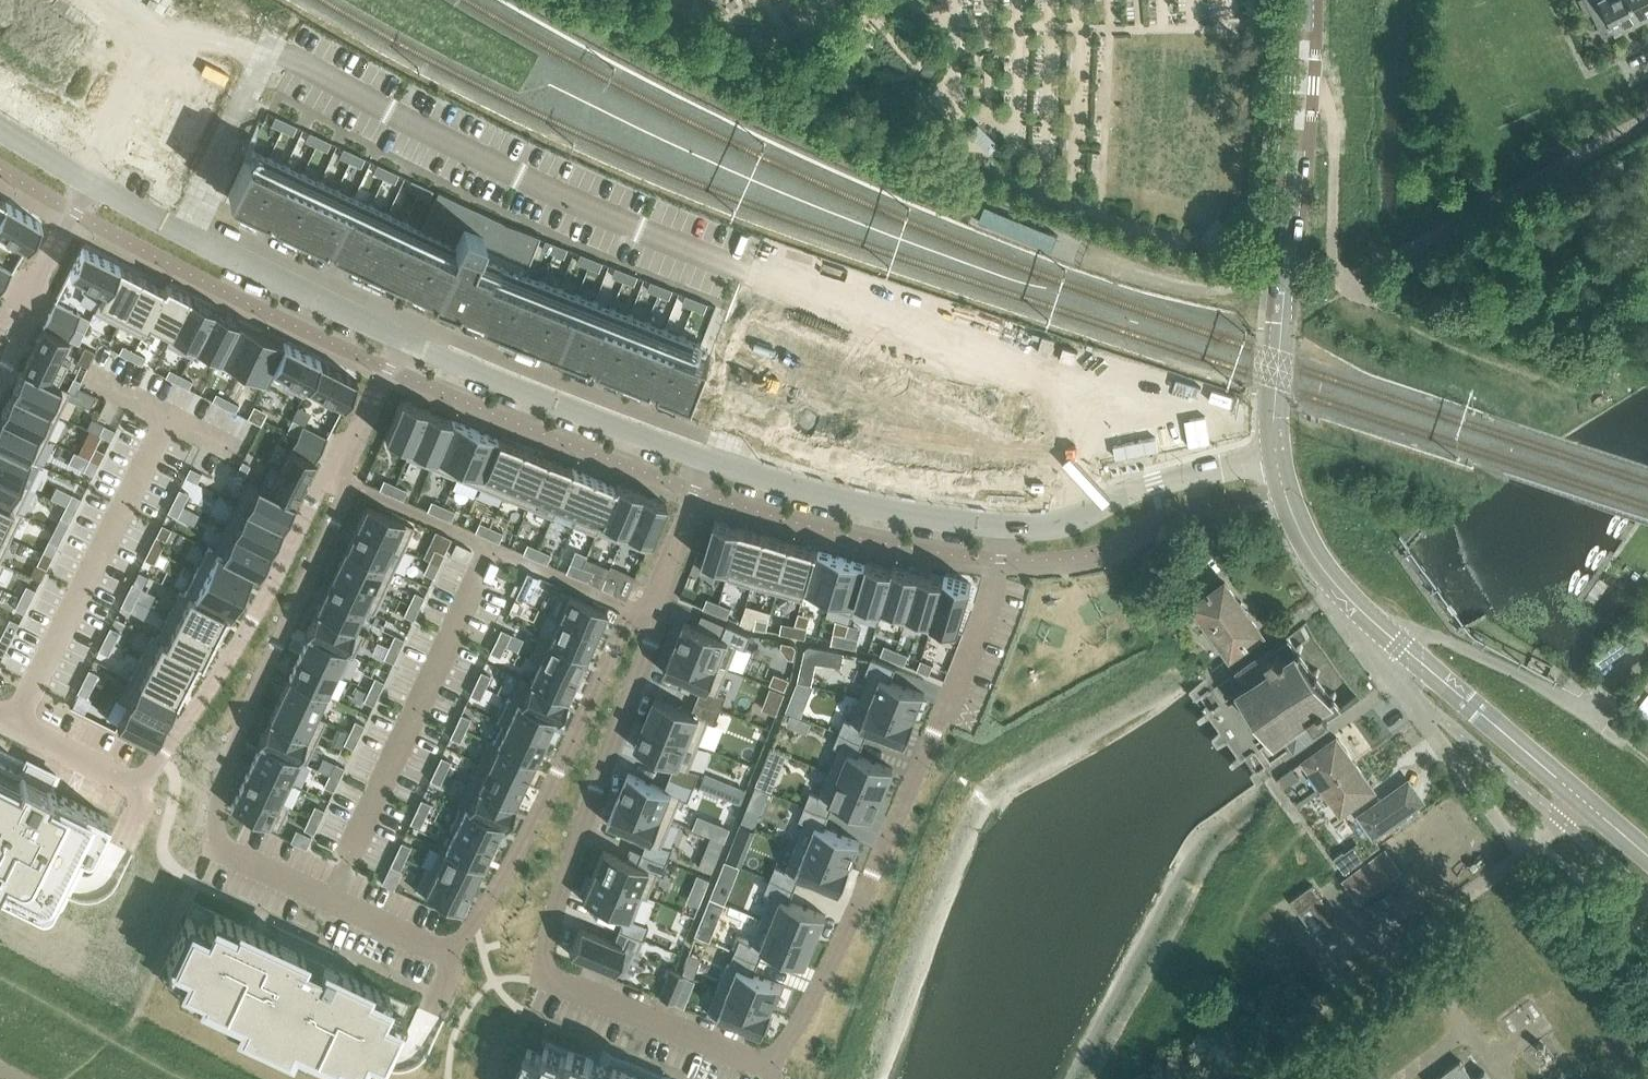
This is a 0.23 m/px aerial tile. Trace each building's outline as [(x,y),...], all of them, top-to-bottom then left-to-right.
[(60,110),(88,68),(76,60),(81,51),(3,0),(0,0),(0,70),(60,110)] [(1629,0),(1587,0),(1604,36),(1638,19),(1629,0)] [(1638,19),(1647,15),(1647,0),(1629,0),(1638,19)] [(275,116),(271,124),(282,129),(286,120),(275,116)] [(286,120),(282,129),(293,134),(297,125),(286,120)] [(998,144),(978,124),(970,132),(990,152),(998,144)] [(309,132),(305,140),(316,145),(320,137),(309,132)] [(320,137),(316,145),(327,150),(331,142),(320,137)] [(978,163),(958,143),(950,151),(969,171),(978,163)] [(246,158),(228,195),(245,203),(432,291),(430,294),(456,304),(457,302),(570,346),(653,379),(683,390),(694,395),(696,395),(712,356),(715,347),(703,342),(684,334),(666,327),(649,320),(631,314),(614,307),(596,300),(579,293),(561,286),(544,279),(527,273),(541,237),(542,236),(493,217),(438,191),(437,192),(421,227),(405,220),(388,212),(371,204),(354,196),(337,188),(320,180),(303,172),(286,164),(269,156),(251,147),(246,158)] [(343,148),(339,156),(350,161),(354,153),(343,148)] [(354,153),(350,161),(361,166),(365,158),(354,153)] [(377,164),(373,172),(384,177),(388,169),(377,164)] [(388,169),(384,177),(395,182),(399,174),(388,169)] [(411,180),(407,188),(418,193),(422,185),(411,180)] [(422,185),(418,193),(428,198),(433,190),(422,185)] [(0,213),(0,231),(27,247),(41,223),(7,202),(0,213)] [(547,239),(543,248),(554,253),(558,244),(547,239)] [(558,244),(554,253),(565,257),(569,248),(558,244)] [(82,247),(70,272),(86,281),(82,290),(100,300),(99,302),(100,303),(119,266),(82,247)] [(582,253),(578,262),(589,266),(593,257),(582,253)] [(593,257),(589,266),(600,271),(604,262),(593,257)] [(12,272),(0,265),(0,293),(12,272)] [(99,302),(94,311),(118,324),(142,278),(119,266),(100,303),(99,302)] [(617,267),(613,276),(624,280),(628,271),(617,267)] [(628,271),(624,280),(635,284),(639,275),(628,271)] [(142,278),(118,324),(142,336),(168,285),(167,284),(166,285),(164,289),(142,278)] [(652,281),(648,289),(659,294),(663,285),(652,281)] [(168,285),(142,336),(143,336),(147,328),(169,339),(166,343),(167,344),(191,297),(168,285)] [(663,285),(659,294),(670,298),(674,289),(663,285)] [(687,294),(683,303),(694,307),(698,299),(687,294)] [(191,297),(167,344),(190,356),(214,309),(191,297)] [(698,299),(694,307),(705,312),(709,303),(698,299)] [(43,326),(69,338),(74,327),(75,326),(80,314),(55,301),(43,326)] [(214,309),(190,356),(191,356),(194,352),(216,363),(238,321),(214,309)] [(238,321),(216,363),(239,375),(261,333),(238,321)] [(43,326),(23,368),(60,386),(61,385),(58,384),(68,363),(59,359),(69,338),(43,326)] [(74,327),(69,338),(79,343),(84,331),(74,327)] [(261,333),(239,375),(263,387),(285,343),(284,342),(283,344),(261,333)] [(1043,335),(1038,352),(1050,355),(1055,339),(1043,335)] [(285,343),(263,387),(264,387),(273,369),(288,377),(284,385),(303,395),(321,361),(285,343)] [(123,344),(119,352),(130,358),(134,350),(123,344)] [(1064,346),(1060,359),(1075,363),(1079,351),(1064,346)] [(716,347),(696,398),(811,441),(891,460),(896,401),(835,386),(833,393),(716,347)] [(134,350),(130,358),(142,364),(146,356),(134,350)] [(321,361),(303,395),(303,396),(308,387),(344,404),(357,379),(321,361)] [(23,368),(11,392),(59,414),(70,390),(67,388),(61,385),(60,386),(23,368)] [(169,368),(165,376),(177,382),(181,374),(169,368)] [(181,374),(177,382),(188,388),(192,380),(181,374)] [(73,376),(67,388),(70,390),(75,392),(81,380),(73,376)] [(11,392),(0,415),(47,438),(59,414),(11,392)] [(216,392),(212,400),(224,406),(228,398),(216,392)] [(896,401),(891,460),(965,468),(965,471),(1043,478),(1050,405),(972,397),(971,403),(896,396),(896,401)] [(228,398),(224,406),(235,412),(239,404),(228,398)] [(401,399),(385,437),(409,447),(405,457),(407,458),(426,409),(401,399)] [(426,409),(407,458),(431,468),(451,419),(426,409)] [(0,416),(0,444),(40,463),(41,462),(36,460),(47,438),(0,415),(0,416)] [(292,419),(286,430),(296,435),(302,424),(292,419)] [(451,419),(431,468),(455,477),(475,429),(451,419)] [(104,424),(99,434),(111,440),(116,430),(104,424)] [(296,435),(290,448),(315,461),(327,437),(302,424),(296,435)] [(475,429),(455,477),(479,487),(499,439),(475,429)] [(499,439),(479,487),(504,497),(523,448),(499,439)] [(29,487),(40,463),(0,444),(0,473),(29,487)] [(95,446),(89,458),(99,463),(105,451),(95,446)] [(260,484),(257,482),(257,483),(294,502),(315,461),(290,448),(279,468),(270,463),(260,484)] [(523,448),(504,497),(528,507),(548,458),(523,448)] [(89,458),(83,470),(93,475),(99,463),(89,458)] [(548,458),(528,507),(552,517),(572,468),(548,458)] [(238,468),(236,472),(244,476),(250,464),(242,460),(239,468),(238,468)] [(190,467),(185,477),(197,482),(202,472),(190,467)] [(572,468),(552,517),(553,517),(557,508),(577,516),(573,525),(574,525),(594,477),(572,468)] [(22,513),(23,512),(18,510),(29,487),(0,473),(0,502),(22,513)] [(594,477),(574,525),(596,534),(616,483),(616,482),(614,485),(594,477)] [(248,478),(235,502),(282,526),(294,502),(257,483),(257,482),(248,478)] [(384,479),(379,489),(391,494),(395,484),(384,479)] [(616,483),(596,534),(597,535),(598,531),(621,541),(641,493),(616,483)] [(395,484),(391,494),(403,499),(407,489),(395,484)] [(179,488),(173,500),(183,505),(189,493),(179,488)] [(72,493),(66,505),(76,510),(82,498),(72,493)] [(641,493),(621,541),(646,551),(666,503),(641,493)] [(173,500),(167,512),(177,517),(183,505),(173,500)] [(431,500),(427,510),(439,515),(443,505),(431,500)] [(11,537),(22,513),(0,502),(0,531),(11,537)] [(235,502),(224,525),(270,549),(282,526),(235,502)] [(367,504),(356,527),(404,549),(414,526),(367,504)] [(66,505),(60,517),(70,521),(76,510),(66,505)] [(443,505),(439,515),(451,520),(455,511),(443,505)] [(716,520),(701,570),(727,578),(742,528),(716,520)] [(479,522),(475,532),(487,537),(491,527),(479,522)] [(208,545),(207,546),(258,572),(270,549),(224,525),(212,548),(208,545)] [(356,527),(346,548),(362,555),(394,570),(404,549),(356,527)] [(491,527),(487,537),(499,542),(503,532),(491,527)] [(742,528),(727,578),(739,581),(752,585),(767,535),(763,534),(742,528)] [(4,562),(5,561),(0,559),(11,537),(0,531),(0,560),(4,562)] [(156,535),(150,547),(160,552),(166,540),(156,535)] [(767,535),(752,585),(777,592),(792,542),(767,535)] [(48,540),(42,552),(52,557),(58,545),(48,540)] [(456,542),(450,554),(466,561),(471,550),(456,542)] [(792,542),(777,592),(785,595),(802,600),(817,550),(792,542)] [(527,543),(523,553),(535,558),(539,548),(527,543)] [(207,546),(195,570),(242,594),(254,571),(258,573),(258,572),(207,546)] [(150,547),(144,558),(154,563),(160,552),(150,547)] [(346,548),(336,569),(384,591),(394,570),(362,555),(346,548)] [(434,548),(429,560),(439,565),(444,553),(434,548)] [(539,548),(535,558),(546,563),(551,553),(539,548)] [(817,550),(802,600),(803,600),(807,590),(829,597),(826,607),(827,607),(842,557),(817,550)] [(42,552),(36,563),(46,568),(52,557),(42,552)] [(842,557),(827,607),(838,610),(852,615),(868,561),(867,561),(866,564),(842,557)] [(429,560),(423,572),(433,577),(439,565),(429,560)] [(868,561),(852,615),(854,615),(855,612),(878,619),(894,565),(893,565),(893,568),(868,561)] [(570,562),(566,572),(578,577),(582,567),(570,562)] [(894,565),(878,619),(880,619),(881,616),(904,623),(919,573),(910,570),(894,565)] [(582,567),(578,577),(590,583),(594,573),(582,567)] [(336,569),(326,590),(340,597),(374,613),(384,591),(336,569)] [(179,590),(179,591),(230,617),(242,594),(195,570),(184,592),(179,590)] [(919,573),(904,623),(929,630),(928,632),(929,632),(944,580),(919,573)] [(944,580),(929,632),(956,640),(972,584),(945,576),(944,580)] [(606,578),(602,588),(613,593),(618,583),(606,578)] [(132,582),(126,593),(136,598),(142,587),(132,582)] [(1262,633),(1225,582),(1194,605),(1231,656),(1262,633)] [(26,584),(20,596),(30,601),(36,589),(26,584)] [(521,585),(515,597),(525,602),(531,590),(521,585)] [(326,590),(316,612),(325,616),(364,634),(364,633),(356,629),(365,610),(373,614),(374,613),(340,597),(326,590)] [(179,591),(167,614),(214,638),(225,615),(230,618),(230,617),(179,591)] [(414,591),(409,603),(419,608),(424,596),(414,591)] [(560,591),(549,613),(597,635),(607,612),(560,591)] [(126,593),(120,605),(130,610),(136,598),(126,593)] [(20,596),(14,608),(24,613),(30,601),(20,596)] [(515,597),(510,609),(520,613),(525,602),(515,597)] [(708,598),(704,607),(716,612),(720,602),(708,598)] [(409,603),(403,615),(413,619),(419,608),(409,603)] [(721,603),(716,613),(728,618),(733,608),(721,603)] [(316,612),(306,633),(354,655),(364,634),(325,616),(316,612)] [(540,634),(587,656),(597,635),(549,613),(549,614),(559,619),(549,638),(540,634)] [(151,634),(150,635),(202,661),(214,638),(167,614),(156,636),(151,634)] [(757,617),(755,627),(767,630),(769,619),(757,617)] [(675,645),(674,646),(729,668),(738,645),(746,648),(752,634),(728,624),(727,625),(722,636),(685,621),(675,645)] [(783,622),(781,632),(793,635),(795,624),(783,622)] [(795,624),(793,635),(806,638),(808,627),(795,624)] [(110,626),(104,638),(114,643),(120,631),(110,626)] [(0,636),(0,639),(9,643),(15,632),(5,627),(0,636)] [(501,628),(496,640),(505,644),(511,632),(501,628)] [(834,632),(832,643),(844,645),(846,635),(834,632)] [(308,635),(299,655),(341,675),(351,655),(353,656),(354,655),(306,633),(306,634),(308,635)] [(394,634),(389,646),(399,650),(404,639),(394,634)] [(540,634),(530,656),(577,678),(587,656),(540,634)] [(150,635),(140,656),(186,680),(197,659),(202,662),(202,661),(150,635)] [(846,635),(844,645),(857,648),(860,638),(846,635)] [(1343,709),(1290,636),(1276,647),(1275,645),(1241,669),(1250,682),(1237,691),(1275,744),(1285,737),(1292,747),(1329,721),(1328,719),(1343,709)] [(104,638),(98,650),(108,655),(114,643),(104,638)] [(3,655),(9,643),(0,639),(0,654),(3,655)] [(496,640),(490,652),(500,656),(505,644),(496,640)] [(885,644),(881,654),(893,659),(897,649),(885,644)] [(389,646),(383,657),(393,662),(399,650),(389,646)] [(674,646),(664,672),(702,687),(697,699),(721,709),(727,695),(720,692),(729,668),(674,646)] [(897,649),(893,659),(905,664),(909,654),(897,649)] [(299,655),(289,677),(299,681),(327,694),(336,674),(341,677),(341,675),(299,655)] [(140,656),(129,677),(176,701),(186,680),(140,656)] [(520,676),(520,677),(527,680),(567,699),(568,698),(567,698),(577,678),(530,656),(529,657),(539,661),(529,681),(520,676)] [(871,673),(861,697),(915,719),(916,718),(915,718),(925,694),(891,680),(896,668),(872,658),(866,672),(871,673)] [(922,659),(918,669),(930,674),(934,664),(922,659)] [(89,668),(83,680),(93,685),(99,673),(89,668)] [(481,671),(476,682),(485,687),(491,675),(481,671)] [(129,677),(119,698),(165,722),(176,701),(129,677)] [(289,677),(279,698),(317,716),(326,720),(327,719),(317,715),(327,694),(299,681),(289,677)] [(374,677),(369,688),(379,693),(384,681),(374,677)] [(508,697),(507,697),(557,720),(567,699),(527,680),(520,677),(510,698),(508,697)] [(83,680),(77,692),(87,697),(93,685),(83,680)] [(476,682),(470,694),(480,699),(485,687),(476,682)] [(369,688),(363,700),(373,705),(379,693),(369,688)] [(656,696),(646,722),(700,744),(709,720),(716,723),(721,709),(697,699),(692,711),(656,696)] [(507,697),(497,719),(540,739),(544,741),(554,720),(557,722),(557,720),(507,697)] [(845,718),(840,732),(864,742),(869,729),(905,744),(915,719),(861,697),(851,721),(845,718)] [(116,698),(106,718),(117,724),(117,725),(154,744),(165,722),(119,698),(118,699),(116,698)] [(269,719),(301,735),(316,742),(326,720),(317,716),(279,698),(269,719)] [(461,713),(456,725),(465,730),(471,718),(461,713)] [(269,719),(259,741),(271,747),(306,763),(316,742),(301,735),(269,719)] [(354,719),(349,731),(359,736),(364,724),(354,719)] [(488,739),(487,740),(511,751),(534,762),(544,741),(540,739),(497,719),(497,720),(502,722),(493,741),(488,739)] [(646,722),(635,747),(675,763),(671,776),(695,785),(700,772),(690,767),(700,744),(646,722)] [(456,725),(450,737),(460,741),(465,730),(456,725)] [(349,731),(343,743),(353,747),(359,736),(349,731)] [(839,748),(829,771),(883,793),(894,768),(859,753),(864,742),(840,732),(834,746),(839,748)] [(1355,762),(1337,737),(1305,759),(1323,784),(1355,762)] [(487,740),(477,761),(524,783),(534,762),(511,751),(487,740)] [(261,743),(251,763),(289,781),(299,761),(306,764),(306,763),(271,747),(259,741),(258,742),(261,743)] [(45,911),(46,912),(48,913),(49,913),(51,913),(52,913),(54,913),(55,912),(57,912),(58,911),(60,910),(61,909),(62,908),(63,907),(64,905),(68,896),(80,872),(108,816),(49,786),(56,773),(27,758),(25,761),(0,749),(0,889),(45,911)] [(441,756),(436,768),(445,772),(446,772),(451,761),(441,756)] [(477,761),(467,783),(515,805),(515,804),(524,783),(477,761)] [(334,762),(329,774),(339,778),(344,767),(334,762)] [(1374,788),(1355,762),(1323,784),(1342,810),(1374,788)] [(251,763),(241,785),(265,796),(279,802),(283,804),(289,807),(289,806),(280,802),(289,781),(251,763)] [(436,768),(430,779),(440,784),(445,772),(436,768)] [(1286,786),(1299,777),(1292,768),(1280,777),(1286,786)] [(811,791),(805,805),(830,815),(835,803),(873,818),(883,793),(829,771),(820,795),(811,791)] [(619,795),(618,798),(673,820),(682,796),(689,799),(695,785),(671,776),(667,786),(629,773),(620,796),(619,795)] [(329,774),(324,786),(333,790),(339,778),(329,774)] [(467,783),(457,804),(505,826),(515,805),(467,783)] [(241,785),(231,807),(278,829),(289,807),(283,804),(279,802),(265,796),(241,785)] [(1399,786),(1361,813),(1377,836),(1415,809),(1399,786)] [(618,798),(608,823),(648,839),(643,852),(668,861),(673,848),(663,844),(673,820),(618,798)] [(421,799),(416,810),(426,815),(431,803),(421,799)] [(459,806),(450,827),(488,844),(492,846),(502,826),(505,827),(505,826),(457,804),(457,805),(459,806)] [(315,805),(309,817),(319,821),(325,809),(315,805)] [(806,821),(796,845),(851,867),(851,866),(850,866),(851,866),(860,841),(825,827),(830,815),(805,805),(800,819),(806,821)] [(416,810),(410,822),(420,827),(426,815),(416,810)] [(309,817),(304,828),(313,833),(319,821),(309,817)] [(440,847),(440,848),(475,864),(482,868),(492,846),(488,844),(450,827),(449,828),(454,830),(445,849),(440,847)] [(401,841),(396,853),(406,858),(411,846),(401,841)] [(776,865),(771,878),(795,888),(800,876),(840,892),(851,867),(796,845),(786,869),(776,865)] [(1344,851),(1335,857),(1345,872),(1354,865),(1363,858),(1353,846),(1345,853),(1344,851)] [(425,866),(425,867),(472,889),(482,868),(475,864),(440,848),(430,868),(425,866)] [(603,849),(593,874),(647,896),(656,873),(662,875),(668,861),(643,852),(638,864),(626,859),(603,849)] [(1359,902),(1401,871),(1386,849),(1344,880),(1359,902)] [(396,853),(390,865),(400,869),(406,858),(396,853)] [(425,867),(415,889),(462,911),(472,889),(425,867)] [(593,874),(583,900),(623,916),(618,928),(642,938),(648,925),(632,918),(642,896),(646,897),(647,896),(593,874)] [(772,895),(762,918),(816,940),(826,914),(790,900),(795,888),(771,878),(765,892),(772,895)] [(1336,921),(1313,889),(1292,904),(1315,936),(1336,921)] [(182,925),(159,975),(181,985),(175,996),(349,1077),(355,1066),(376,1076),(380,1067),(386,1053),(393,1040),(410,1002),(356,977),(334,966),(326,963),(265,935),(254,929),(245,925),(194,901),(189,912),(182,925)] [(741,937),(735,951),(760,961),(765,948),(806,965),(816,940),(762,918),(752,942),(741,937)] [(580,927),(569,953),(623,975),(633,951),(637,952),(642,938),(618,928),(613,941),(580,927)] [(728,962),(718,987),(773,1008),(783,984),(755,972),(760,961),(735,951),(730,963),(728,962)] [(659,996),(673,1002),(673,1001),(684,974),(671,968),(670,969),(659,996)] [(718,987),(708,1013),(762,1035),(773,1008),(718,987)] [(516,1078),(646,1078),(648,1074),(616,1061),(613,1066),(608,1064),(599,1060),(590,1057),(548,1040),(547,1041),(542,1053),(537,1050),(529,1047),(516,1078)] [(1461,1060),(1436,1078),(1474,1078),(1461,1060)] [(1485,1071),(1474,1078),(1491,1078),(1485,1071)]
